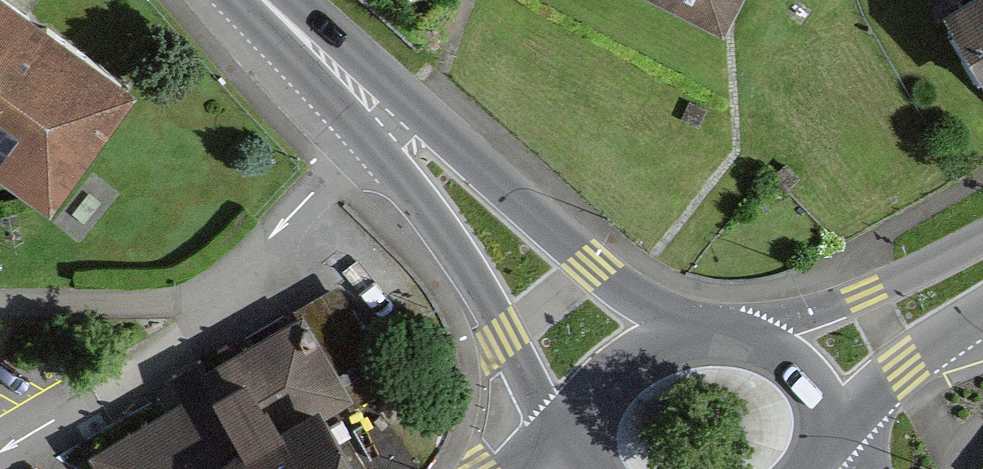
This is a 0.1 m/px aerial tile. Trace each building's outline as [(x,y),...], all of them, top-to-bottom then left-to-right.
[(52,208),(134,99),(2,0),(0,0),(0,169),(52,208)] [(730,38),(749,0),(653,0),(730,38)] [(929,20),(968,90),(982,82),(982,0),(965,0),(929,20)] [(96,460),(101,468),(339,468),(306,412),(397,359),(348,276),(186,370),(202,398),(96,460)]
